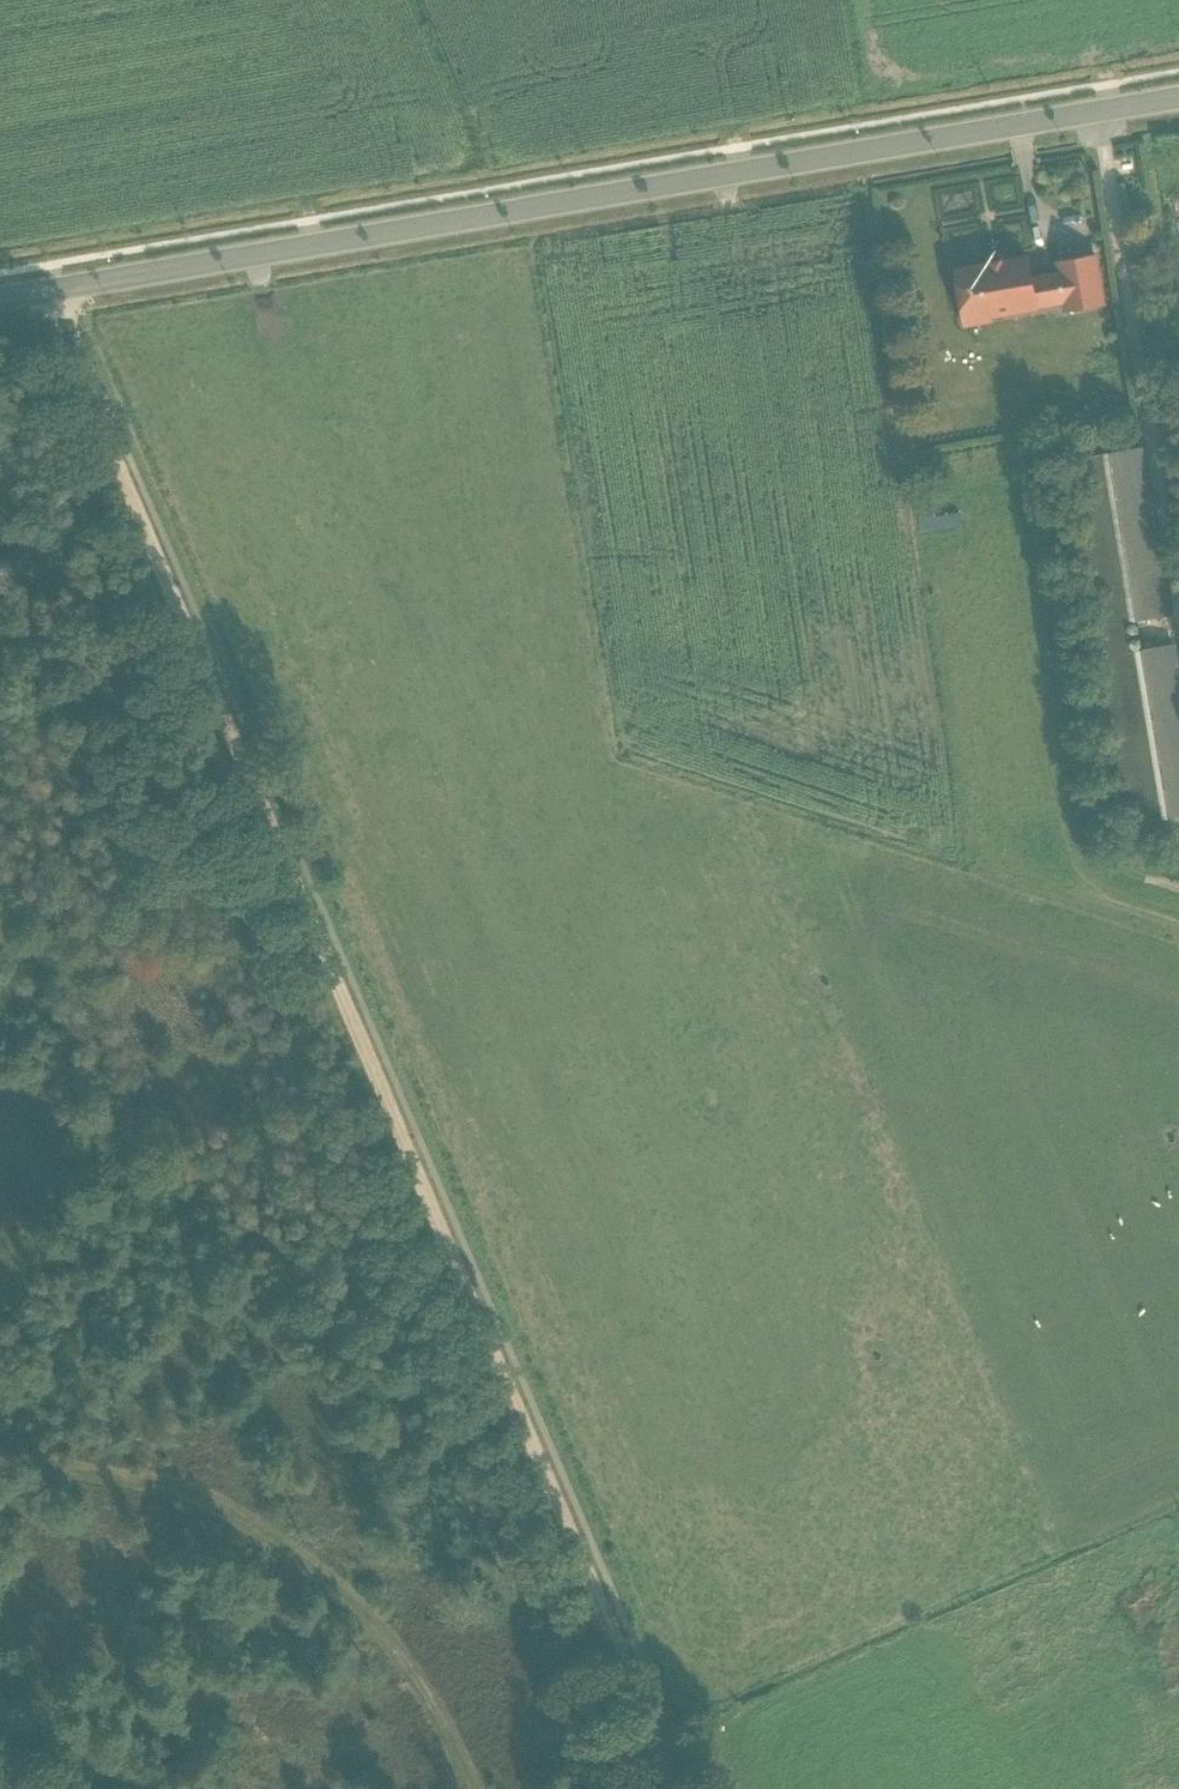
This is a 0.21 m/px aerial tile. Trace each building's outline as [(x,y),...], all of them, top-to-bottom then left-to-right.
[(1067,311),(1104,305),(1096,255),(1058,262),(1059,270),(1032,275),(1028,257),(956,269),(964,317),(990,312),(991,319),(1038,311),(1037,309),(1065,305),(1067,311)] [(1069,458),(1130,824),(1178,815),(1178,667),(1175,644),(1131,652),(1124,619),(1170,613),(1142,446),(1069,458)]
